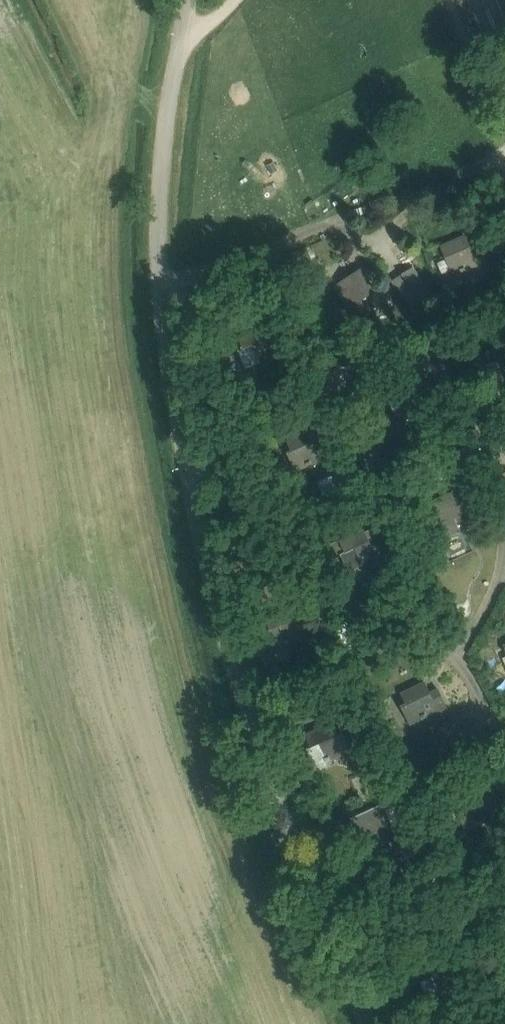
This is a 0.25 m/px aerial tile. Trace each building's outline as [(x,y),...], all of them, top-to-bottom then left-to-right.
[(442,246),(447,257),(456,253),(462,267),(460,268),(462,272),(478,265),(466,235),(442,246)] [(440,311),(415,267),(390,281),(415,325),(440,311)] [(368,296),(376,291),(361,269),(335,287),(356,319),(375,307),(368,296)] [(502,291),(467,305),(475,323),(504,310),(504,299),(502,291)] [(294,321),(289,309),(274,315),(278,327),(294,321)] [(268,339),(264,328),(239,337),(244,348),(239,350),(246,368),(284,355),(277,336),(268,339)] [(504,379),(504,344),(487,352),(491,362),(486,364),(493,383),(504,379)] [(378,388),(376,379),(360,383),(362,392),(378,388)] [(388,396),(401,425),(437,410),(428,389),(416,394),(412,386),(388,396)] [(306,462),(307,466),(333,455),(325,436),(316,440),(311,429),(287,440),(292,452),(301,447),(307,461),(306,462)] [(458,454),(453,442),(441,447),(446,459),(458,454)] [(372,452),(358,459),(364,469),(377,462),(372,452)] [(432,501),(445,530),(481,515),(472,496),(464,500),(460,489),(457,490),(456,487),(454,489),(455,491),(432,501)] [(329,518),(316,526),(324,539),(337,531),(329,518)] [(387,568),(381,557),(387,554),(378,536),(369,540),(364,530),(341,541),(346,552),(343,554),(351,571),(370,562),(375,574),(387,568)] [(274,650),(301,638),(310,660),(325,653),(309,617),(308,617),(300,608),(291,612),(290,608),(266,618),(271,629),(266,631),(274,650)] [(352,695),(365,689),(361,681),(348,687),(352,695)] [(402,706),(411,724),(411,725),(448,707),(439,689),(431,693),(425,682),(402,693),(407,704),(402,706)] [(317,770),(334,763),(332,759),(352,751),(344,733),(335,736),(331,725),(307,735),(312,747),(308,749),(317,770)] [(425,770),(423,757),(406,758),(407,771),(425,770)] [(481,788),(463,796),(453,800),(466,830),(502,814),(494,795),(486,799),(481,788)] [(450,799),(461,795),(459,789),(447,793),(450,799)] [(379,862),(381,865),(405,854),(397,836),(389,840),(383,829),(360,840),(365,851),(374,847),(381,861),(379,862)] [(421,980),(428,999),(465,985),(460,972),(451,975),(445,958),(420,968),(425,979),(421,980)]
